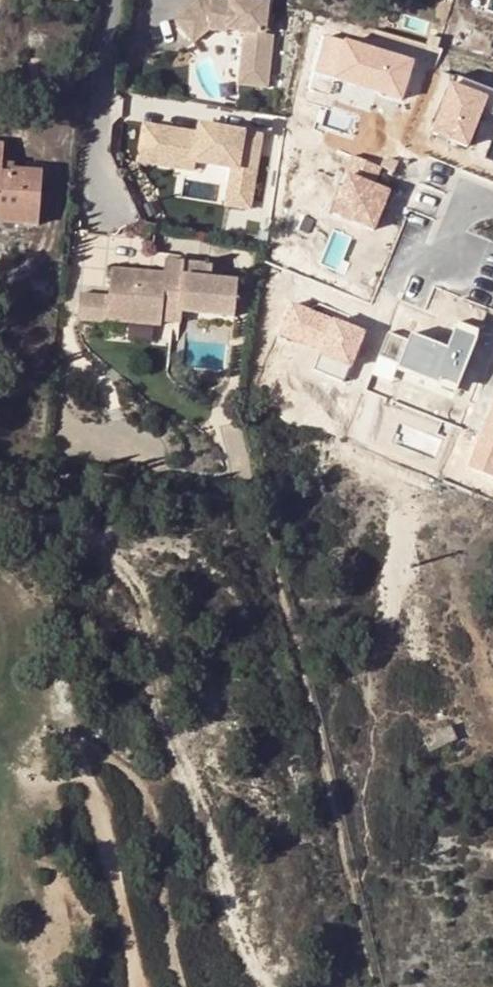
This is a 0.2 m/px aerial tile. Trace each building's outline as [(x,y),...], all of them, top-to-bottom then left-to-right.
[(199,1),(175,21),(193,43),(208,32),(225,33),(225,32),(244,34),(240,71),(269,74),(273,36),(265,36),(268,2),(253,0),(245,0),(244,6),(229,4),(199,1)] [(269,74),(240,71),(238,85),(267,88),(269,74)] [(446,123),(472,130),(478,106),(492,110),(492,90),(458,80),(446,123)] [(144,120),(140,159),(232,170),(228,204),(255,207),(263,133),(144,120)] [(4,161),(5,142),(0,142),(0,209),(40,214),(43,171),(13,169),(4,169),(4,161)] [(361,157),(337,212),(381,231),(398,192),(378,183),(384,167),(361,157)] [(13,162),(4,161),(4,169),(13,169),(13,162)] [(181,200),(214,198),(213,176),(180,177),(181,200)] [(39,224),(40,214),(0,209),(0,222),(39,224)] [(184,261),(165,259),(164,274),(182,276),(183,264),(184,261)] [(164,274),(111,269),(108,296),(105,322),(161,326),(161,324),(163,301),(179,303),(178,312),(182,313),(234,318),(238,281),(211,279),(212,268),(183,264),(182,276),(164,274)] [(108,296),(80,293),(77,321),(105,323),(105,322),(108,296)] [(179,303),(163,301),(161,324),(181,325),(182,313),(178,312),(179,303)] [(382,360),(466,388),(485,330),(465,323),(456,348),(393,327),(382,360)] [(472,467),(492,476),(492,414),(472,467)]
